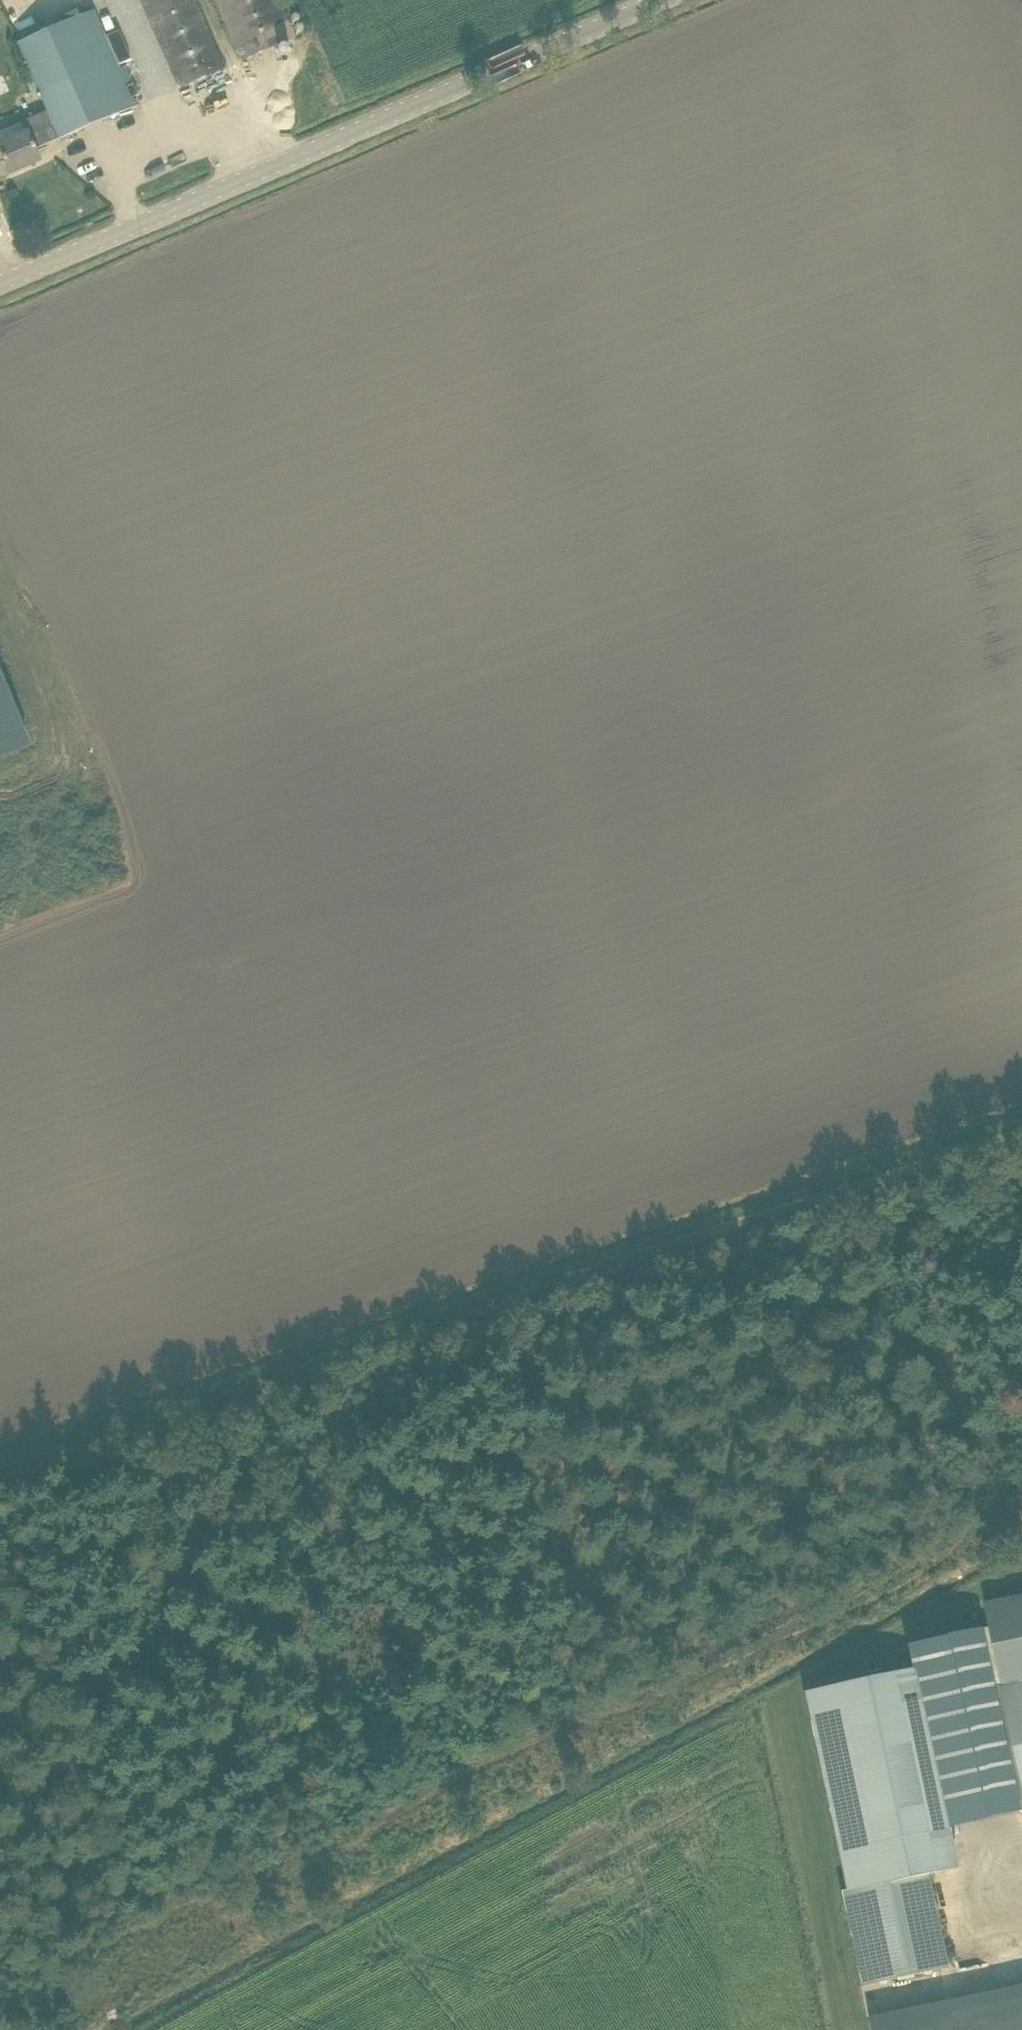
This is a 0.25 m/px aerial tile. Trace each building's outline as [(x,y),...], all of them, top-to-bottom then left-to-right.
[(170,69),(178,88),(223,68),(194,0),(140,0),(170,69)] [(241,60),(294,38),(277,0),(215,0),(241,60)] [(46,111),(59,139),(137,105),(135,99),(131,101),(131,99),(138,95),(133,84),(126,87),(93,11),(17,45),(46,111)] [(39,161),(34,150),(59,139),(46,111),(19,123),(24,134),(0,145),(0,153),(9,174),(39,161)] [(985,1604),(1003,1690),(1021,1686),(1021,1596),(985,1604)] [(913,1669),(806,1692),(848,1889),(840,1890),(860,1986),(947,1968),(927,1874),(937,1871),(956,1867),(913,1669)] [(1021,1779),(1021,1686),(1003,1690),(1021,1779)] [(984,1871),(1021,1861),(1021,1848),(981,1859),(984,1871)] [(936,2029),(1021,2029),(1021,2012),(936,2029)]
